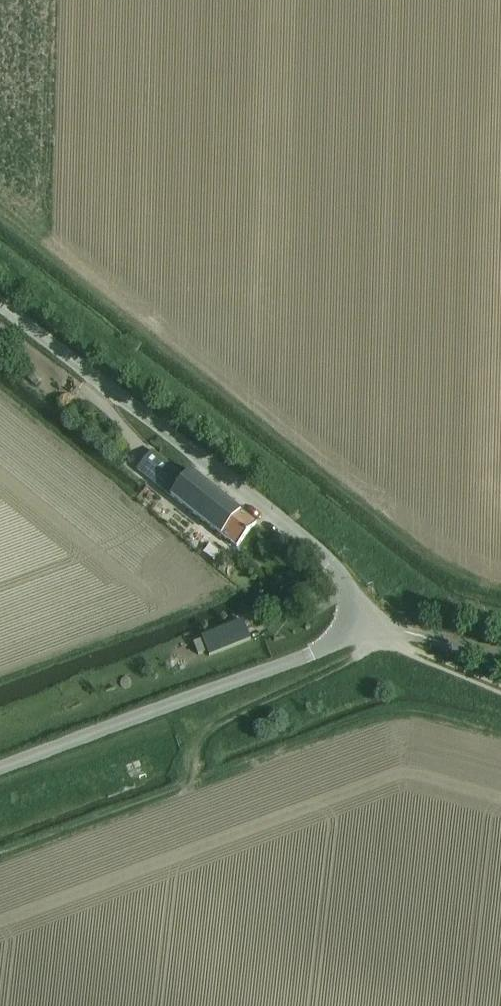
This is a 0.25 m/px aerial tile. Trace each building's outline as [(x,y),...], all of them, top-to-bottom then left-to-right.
[(34,372),(29,378),(36,384),(41,378),(34,372)] [(237,547),(251,529),(257,522),(190,469),(186,475),(154,450),(138,469),(221,535),(222,534),(237,547)] [(208,651),(210,655),(252,639),(244,620),(203,636),(203,638),(194,641),(199,654),(208,651)]
